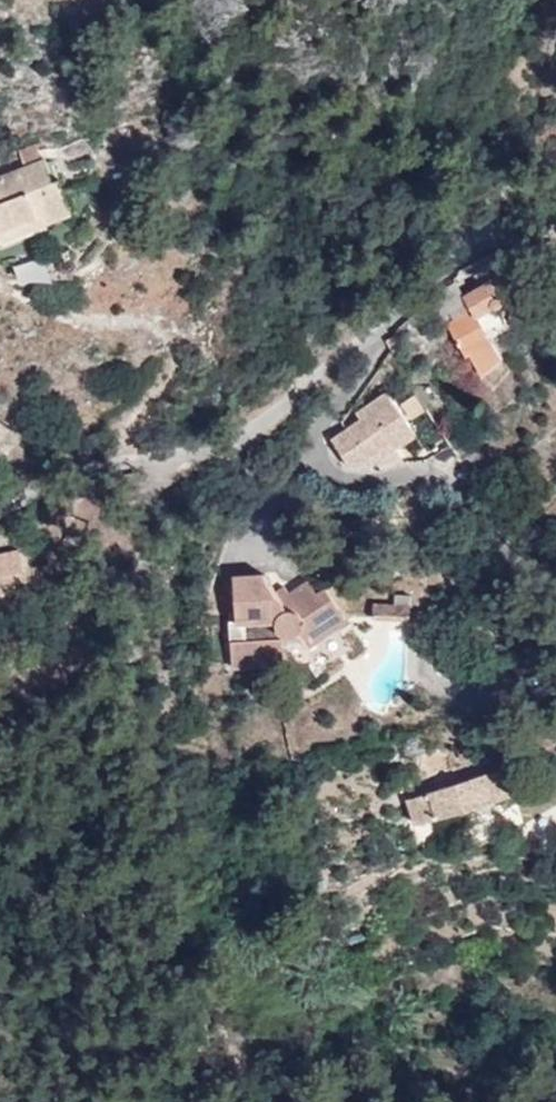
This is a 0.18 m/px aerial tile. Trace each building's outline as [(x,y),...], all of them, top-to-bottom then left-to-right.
[(23,165),(41,158),(35,142),(17,149),(23,165)] [(41,158),(23,165),(0,175),(0,231),(44,213),(48,221),(72,211),(59,178),(52,180),(43,157),(41,158)] [(48,221),(44,213),(0,231),(0,241),(48,221)] [(523,285),(513,269),(466,296),(472,307),(449,321),(466,353),(470,350),(476,360),(492,350),(487,342),(510,328),(494,301),(523,285)] [(456,282),(433,293),(437,300),(444,297),(451,310),(454,315),(469,307),(456,282)] [(444,297),(437,300),(444,313),(451,310),(444,297)] [(395,334),(387,338),(392,350),(401,346),(395,334)] [(409,384),(426,407),(431,385),(409,384)] [(387,444),(392,448),(415,434),(386,393),(364,408),(368,414),(362,419),(331,439),(351,466),(366,456),(387,444)] [(368,414),(364,408),(358,412),(362,419),(368,414)] [(370,463),(392,448),(387,444),(366,456),(370,463)] [(19,549),(0,553),(0,571),(22,567),(19,549)] [(308,579),(288,592),(293,600),(285,606),(275,592),(264,573),(234,574),(235,617),(231,617),(232,663),(282,661),(282,633),(298,632),(307,644),(345,619),(323,587),(316,592),(308,579)] [(293,600),(288,592),(283,586),(275,592),(285,606),(293,600)] [(410,618),(412,599),(372,597),(371,616),(410,618)] [(506,764),(429,790),(429,792),(408,799),(415,822),(514,791),(506,764)] [(497,806),(503,827),(523,821),(517,800),(497,806)]
